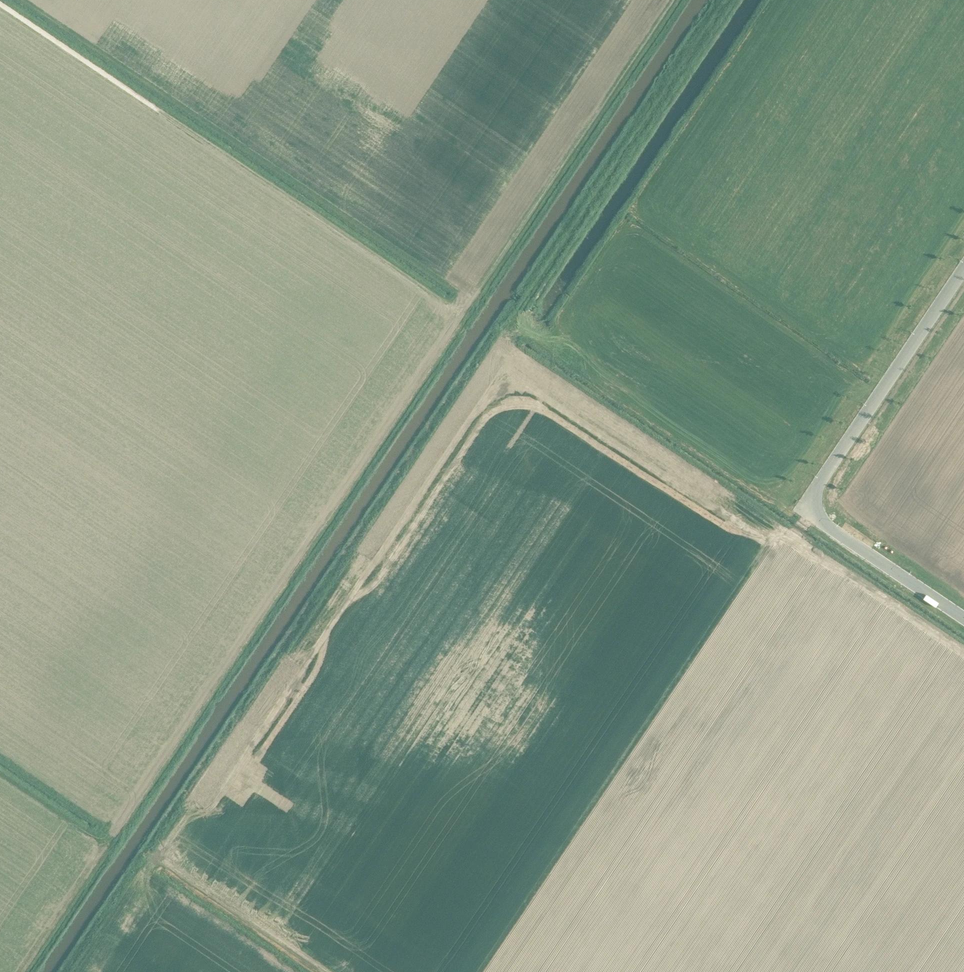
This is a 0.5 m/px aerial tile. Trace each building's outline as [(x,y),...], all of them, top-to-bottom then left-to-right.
[(907,264),(900,274),(905,277),(912,267),(907,264)]
